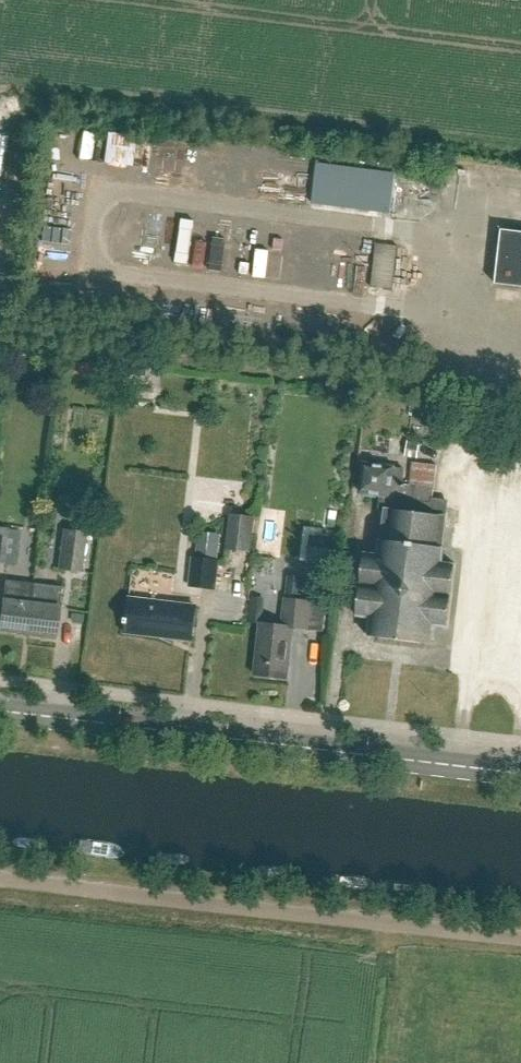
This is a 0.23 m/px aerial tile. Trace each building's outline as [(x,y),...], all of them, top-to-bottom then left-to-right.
[(324,158),(319,204),(398,213),(403,166),(324,158)] [(209,180),(251,186),(254,172),(211,165),(209,180)] [(503,232),(497,286),(520,289),(520,234),(503,232)] [(377,244),(372,285),(392,288),(397,247),(377,244)] [(419,443),(409,441),(406,456),(417,457),(419,443)] [(436,465),(414,463),(412,474),(435,477),(436,465)] [(363,467),(360,495),(387,498),(401,499),(402,486),(404,472),(363,467)] [(411,487),(433,489),(435,477),(412,474),(411,487)] [(432,502),(433,490),(402,486),(401,499),(387,498),(382,542),(379,542),(377,557),(364,556),(357,619),(370,620),(368,638),(431,646),(433,628),(446,629),(454,567),(440,565),(442,550),(440,550),(444,518),(443,517),(445,504),(432,502)] [(230,514),(226,550),(251,552),(255,517),(230,514)] [(198,532),(196,558),(217,560),(220,534),(198,532)] [(81,572),(85,542),(67,539),(63,570),(81,572)] [(192,557),(188,587),(216,591),(220,560),(217,560),(196,558),(192,557)] [(0,613),(0,632),(26,635),(32,586),(4,582),(2,601),(1,601),(0,613)] [(32,586),(26,635),(54,639),(60,589),(32,586)] [(292,628),(310,630),(314,601),(285,597),(282,625),(264,623),(267,599),(253,598),(249,623),(261,624),(254,676),(286,679),(292,628)] [(196,608),(130,600),(125,635),(191,643),(196,608)] [(329,603),(314,601),(310,630),(325,632),(329,603)]
